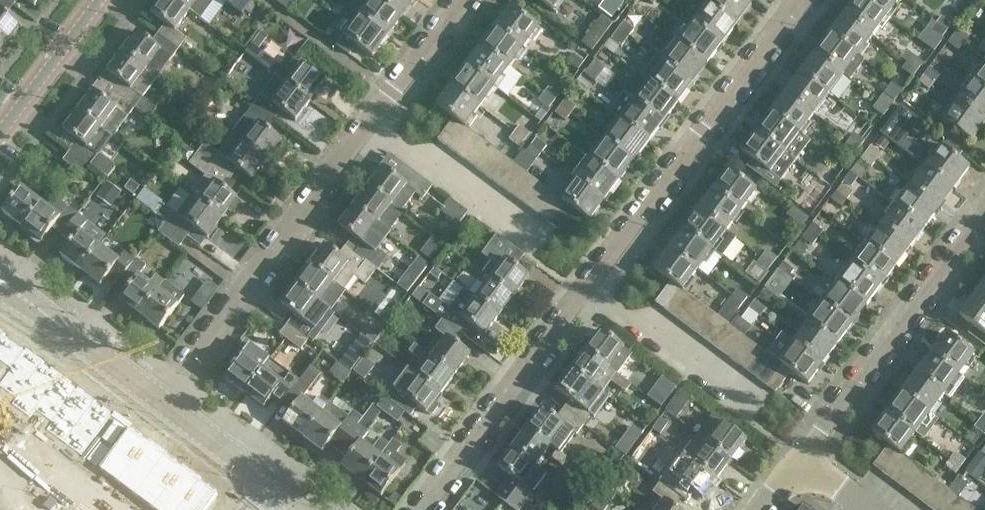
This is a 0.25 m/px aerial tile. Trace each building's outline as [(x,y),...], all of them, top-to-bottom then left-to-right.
[(5,0),(0,0),(0,42),(6,46),(20,26),(7,16),(14,7),(5,0)] [(174,0),(162,0),(152,14),(166,25),(159,34),(180,50),(187,41),(176,32),(191,13),(174,0)] [(191,13),(201,21),(216,1),(214,0),(174,0),(191,13)] [(255,0),(254,0),(223,0),(244,16),(255,0)] [(287,9),(294,0),(275,0),(287,9)] [(377,0),(373,0),(360,17),(388,39),(403,19),(377,0)] [(403,19),(417,0),(377,0),(403,19)] [(554,10),(562,0),(540,0),(554,10)] [(708,5),(737,27),(752,7),(743,0),(702,0),(708,5)] [(864,0),(856,0),(844,15),(873,37),(879,29),(882,32),(891,20),(864,0)] [(891,20),(899,9),(896,6),(901,0),(864,0),(891,20)] [(737,27),(708,5),(693,24),(723,46),(737,27)] [(511,7),(496,27),(525,49),(540,29),(511,7)] [(608,10),(603,16),(614,24),(619,18),(608,10)] [(873,37),(844,15),(830,35),(862,59),(870,48),(867,46),(873,37)] [(614,24),(603,16),(597,24),(608,32),(614,24)] [(388,39),(360,17),(345,37),(373,59),(388,39)] [(937,24),(948,32),(952,26),(942,17),(937,24)] [(636,30),(624,22),(619,30),(630,38),(636,30)] [(723,46),(693,24),(679,44),(708,66),(723,46)] [(931,31),(942,39),(948,32),(937,24),(931,31)] [(525,49),(496,27),(481,47),(510,69),(525,49)] [(630,38),(619,30),(614,37),(625,45),(630,38)] [(954,36),(965,44),(969,38),(959,30),(954,36)] [(137,34),(123,54),(158,80),(158,79),(147,71),(161,52),(173,60),(180,50),(159,34),(151,44),(137,34)] [(862,59),(830,35),(815,54),(844,76),(850,80),(865,61),(862,59)] [(954,36),(949,44),(959,52),(965,44),(954,36)] [(708,66),(679,44),(664,63),(693,85),(708,66)] [(276,76),(276,77),(311,103),(326,84),(294,59),(286,70),(252,45),(246,54),(276,76)] [(510,69),(481,47),(467,67),(495,88),(510,69)] [(568,62),(579,70),(590,57),(579,49),(568,62)] [(901,58),(919,71),(924,64),(907,51),(901,58)] [(158,80),(123,54),(108,73),(122,84),(115,93),(136,109),(149,119),(157,109),(144,99),(158,80)] [(844,76),(815,54),(801,73),(833,98),(841,87),(838,84),(844,76)] [(903,70),(913,78),(919,71),(901,58),(901,59),(907,64),(903,70)] [(590,68),(601,77),(607,69),(596,61),(590,68)] [(693,85),(664,63),(650,82),(639,74),(638,74),(679,105),(693,85)] [(981,70),(978,69),(970,79),(984,90),(984,65),(981,70)] [(495,88),(467,67),(452,86),(481,108),(495,88)] [(590,68),(585,75),(596,83),(601,77),(590,68)] [(833,98),(801,73),(786,93),(815,114),(821,107),(824,110),(833,98)] [(679,105),(638,74),(624,94),(664,124),(679,105)] [(311,103),(276,77),(254,106),(275,122),(283,113),(297,123),(311,103)] [(970,79),(961,91),(964,93),(958,101),(984,121),(984,90),(970,79)] [(481,108),(452,86),(437,106),(454,119),(463,126),(466,128),(481,108)] [(544,94),(555,102),(560,96),(549,88),(544,94)] [(115,93),(108,103),(94,92),(79,112),(114,138),(136,109),(115,93)] [(815,114),(786,93),(772,112),(804,136),(812,126),(808,123),(815,114)] [(539,101),(550,109),(555,102),(544,94),(539,101)] [(664,124),(624,94),(609,113),(621,121),(620,122),(650,144),(664,124)] [(879,102),(890,110),(895,103),(884,95),(879,102)] [(561,107),(571,116),(577,108),(566,100),(561,107)] [(958,101),(943,120),(972,142),(984,125),(984,121),(958,101)] [(874,109),(884,117),(890,110),(879,102),(874,109)] [(282,143),(268,132),(275,122),(254,106),(247,116),(233,136),(267,162),(282,143)] [(943,145),(941,148),(940,149),(937,146),(930,155),(919,147),(917,149),(907,141),(914,131),(919,135),(926,125),(901,106),(880,134),(922,166),(954,189),(969,169),(958,161),(963,155),(949,144),(943,145)] [(561,107),(555,114),(566,122),(571,116),(561,107)] [(114,138),(79,112),(64,131),(78,142),(71,151),(93,167),(110,180),(117,170),(116,166),(102,155),(114,138)] [(804,136),(772,112),(757,132),(786,153),(792,146),(795,149),(804,136)] [(454,119),(446,131),(438,140),(448,147),(463,126),(454,119)] [(650,144),(620,122),(606,141),(635,163),(650,144)] [(463,126),(448,147),(457,155),(473,133),(466,128),(463,126)] [(515,133),(526,141),(531,135),(520,127),(515,133)] [(786,153),(757,132),(742,152),(771,173),(786,153)] [(473,133),(457,155),(466,161),(482,140),(473,133)] [(510,141),(520,149),(526,141),(515,133),(510,141)] [(850,140),(861,148),(865,142),(854,134),(850,140)] [(267,162),(233,136),(219,154),(206,144),(197,154),(231,181),(239,171),(252,181),(267,162)] [(532,146),(542,154),(548,147),(537,139),(532,146)] [(482,140),(466,161),(475,168),(491,147),(482,140)] [(844,149),(855,157),(861,148),(850,140),(844,149)] [(635,163),(606,141),(591,161),(621,183),(635,163)] [(197,152),(201,147),(194,142),(191,147),(197,152)] [(532,146),(526,153),(537,161),(542,154),(532,146)] [(491,147),(475,168),(485,175),(501,154),(491,147)] [(866,153),(877,162),(882,155),(871,147),(866,153)] [(71,151),(63,162),(84,178),(93,167),(71,151)] [(231,181),(197,154),(197,155),(195,153),(187,162),(189,165),(206,177),(191,196),(223,220),(238,201),(224,190),(231,181)] [(866,153),(861,160),(872,169),(877,162),(866,153)] [(501,154),(485,175),(493,181),(509,161),(501,154)] [(509,161),(493,181),(503,189),(519,168),(509,161)] [(621,183),(591,161),(577,180),(606,202),(621,183)] [(954,189),(922,166),(915,177),(917,179),(911,187),(940,209),(954,189)] [(519,168),(503,189),(512,195),(528,174),(519,168)] [(384,169),(369,189),(392,207),(398,211),(403,214),(405,216),(406,216),(402,212),(416,193),(421,197),(428,202),(438,191),(409,170),(400,181),(384,169)] [(728,171),(713,191),(742,213),(757,193),(728,171)] [(821,179),(832,187),(836,181),(825,173),(821,179)] [(528,174),(512,195),(521,202),(537,181),(528,174)] [(815,187),(826,195),(832,187),(821,179),(815,187)] [(606,202),(577,180),(562,200),(564,202),(573,209),(591,222),(606,202)] [(537,181),(521,202),(531,209),(546,188),(537,181)] [(848,200),(853,194),(842,186),(838,192),(848,200)] [(940,209),(911,187),(905,196),(902,194),(894,204),(926,227),(940,209)] [(555,195),(546,188),(531,209),(540,216),(555,195)] [(3,214),(23,229),(42,204),(22,189),(3,214)] [(369,189),(355,208),(378,225),(389,233),(403,214),(398,211),(392,207),(369,189)] [(742,213),(713,191),(699,211),(727,232),(734,224),(737,226),(745,215),(742,213)] [(848,200),(838,192),(832,200),(843,208),(848,200)] [(555,195),(540,216),(549,223),(564,202),(562,200),(555,195)] [(164,205),(157,215),(166,223),(187,239),(195,230),(209,240),(223,220),(191,196),(177,215),(164,205)] [(451,200),(441,212),(460,226),(469,214),(451,200)] [(564,202),(549,223),(558,230),(573,209),(564,202)] [(42,204),(23,229),(43,244),(53,230),(63,237),(79,216),(70,209),(62,219),(42,204)] [(926,227),(894,204),(885,216),(888,218),(882,226),(911,248),(926,227)] [(355,208),(340,228),(355,239),(348,249),(377,271),(387,257),(378,250),(390,234),(389,233),(378,225),(355,208)] [(810,220),(797,210),(791,219),(803,228),(810,220)] [(737,239),(727,232),(699,211),(684,230),(716,254),(722,259),(737,239)] [(79,216),(63,237),(72,244),(62,259),(82,273),(100,249),(80,234),(88,223),(79,216)] [(166,223),(159,233),(180,249),(187,239),(166,223)] [(808,231),(819,239),(824,233),(813,225),(808,231)] [(911,248),(882,226),(876,235),(873,232),(865,243),(896,267),(911,248)] [(716,254),(684,230),(670,250),(698,271),(705,263),(708,265),(716,254)] [(808,231),(803,238),(814,246),(819,239),(808,231)] [(524,255),(497,235),(488,247),(488,248),(482,255),(492,262),(483,274),(514,298),(529,278),(515,267),(524,255)] [(896,267),(865,243),(856,255),(859,257),(853,265),(882,286),(896,267)] [(335,285),(340,288),(344,291),(355,276),(366,285),(377,271),(348,249),(341,258),(326,247),(311,267),(335,285)] [(100,249),(82,273),(101,288),(112,274),(121,281),(137,260),(128,253),(120,264),(100,249)] [(698,271),(670,250),(655,270),(672,283),(681,289),(683,292),(684,290),(687,293),(695,282),(692,279),(698,271)] [(773,266),(778,259),(767,251),(762,258),(773,266)] [(773,266),(762,258),(757,265),(767,273),(773,266)] [(137,260),(121,281),(131,288),(120,303),(140,318),(166,283),(157,276),(149,286),(139,278),(147,267),(137,260)] [(779,270),(790,278),(794,272),(784,264),(779,270)] [(882,286),(853,265),(847,274),(844,272),(835,283),(867,306),(882,286)] [(335,285),(311,267),(297,286),(320,304),(335,285)] [(514,298),(483,274),(474,267),(469,273),(486,285),(477,298),(466,290),(466,291),(500,317),(514,298)] [(779,270),(773,277),(784,285),(790,278),(779,270)] [(974,296),(984,305),(984,282),(974,296)] [(166,283),(140,318),(159,332),(178,307),(185,298),(174,289),(166,283)] [(672,283),(656,304),(665,310),(681,289),(672,283)] [(867,306),(835,283),(827,294),(830,296),(824,304),(853,325),(867,306)] [(297,286),(282,306),(297,317),(289,326),(309,341),(312,343),(334,314),(320,304),(297,286)] [(681,289),(665,310),(674,317),(689,296),(683,292),(681,289)] [(733,297),(744,305),(749,298),(738,290),(733,297)] [(500,317),(466,291),(452,310),(431,295),(423,307),(443,321),(463,336),(471,326),(485,337),(500,317)] [(689,296),(674,317),(684,324),(699,304),(689,296)] [(974,296),(959,317),(984,336),(984,305),(974,296)] [(728,303),(738,312),(744,305),(733,297),(728,303)] [(750,310),(760,318),(765,311),(755,303),(750,310)] [(699,304),(684,324),(693,332),(709,310),(699,304)] [(853,325),(824,304),(818,313),(814,311),(807,321),(838,345),(853,325)] [(718,318),(709,310),(693,332),(703,339),(718,318)] [(750,310),(745,317),(755,325),(760,318),(750,310)] [(718,318),(703,339),(711,345),(727,324),(718,318)] [(463,336),(443,321),(436,331),(447,338),(432,358),(456,376),(471,356),(456,346),(463,336)] [(838,345),(807,321),(798,333),(801,335),(795,343),(823,365),(838,345)] [(727,324),(711,345),(720,352),(736,331),(727,324)] [(13,368),(28,349),(8,334),(9,332),(0,325),(0,358),(13,368)] [(302,351),(309,341),(289,326),(282,336),(302,351)] [(736,331),(720,352),(729,358),(745,337),(736,331)] [(624,350),(600,332),(586,352),(609,369),(624,350)] [(336,371),(347,379),(354,369),(370,380),(390,352),(363,333),(336,371)] [(946,334),(931,354),(959,375),(974,355),(946,334)] [(754,344),(745,337),(729,358),(739,366),(754,344)] [(823,365),(795,343),(788,352),(785,349),(777,360),(781,363),(780,364),(782,365),(791,373),(808,385),(823,365)] [(754,344),(739,366),(748,372),(763,351),(754,344)] [(421,361),(427,353),(415,345),(410,352),(421,361)] [(13,368),(0,385),(18,398),(19,396),(45,361),(46,360),(43,358),(42,359),(39,357),(40,355),(29,347),(28,349),(13,368)] [(763,351),(748,372),(757,379),(772,358),(763,351)] [(609,369),(586,352),(572,371),(603,394),(612,381),(626,392),(631,385),(609,369)] [(959,375),(931,354),(916,374),(945,395),(959,375)] [(642,363),(630,355),(625,362),(636,371),(642,363)] [(226,381),(245,396),(264,371),(245,356),(226,381)] [(456,376),(432,358),(418,377),(442,395),(456,376)] [(772,358),(757,379),(766,386),(782,365),(780,364),(772,358)] [(45,361),(19,396),(36,409),(64,373),(53,365),(51,367),(45,361)] [(782,365),(766,386),(776,393),(791,373),(782,365)] [(394,388),(386,399),(405,413),(413,403),(427,414),(428,413),(431,416),(434,415),(440,408),(439,405),(436,403),(442,395),(418,377),(408,369),(394,388)] [(264,371),(245,396),(265,410),(275,396),(285,403),(300,382),(291,375),(283,385),(264,371)] [(304,439),(330,404),(321,397),(313,407),(303,400),(310,390),(309,389),(317,379),(308,371),(300,382),(285,403),(294,410),(284,424),(304,439)] [(603,394),(572,371),(557,390),(572,401),(564,411),(584,426),(592,416),(588,413),(603,394)] [(64,373),(36,409),(54,422),(79,388),(74,383),(75,381),(64,373)] [(945,395),(916,374),(902,393),(930,414),(945,395)] [(54,422),(52,424),(70,437),(71,435),(97,400),(98,399),(81,386),(79,388),(54,422)] [(669,410),(682,418),(695,396),(682,389),(669,410)] [(930,414),(902,393),(888,413),(916,433),(930,414)] [(398,423),(405,413),(386,399),(379,408),(382,410),(398,423)] [(97,400),(71,435),(89,449),(115,414),(113,412),(114,411),(104,403),(102,405),(97,400)] [(334,440),(344,447),(365,420),(353,411),(348,418),(330,404),(304,439),(324,454),(334,440)] [(353,454),(343,468),(363,483),(390,446),(385,442),(380,442),(373,452),(362,443),(369,434),(366,431),(382,410),(379,408),(375,405),(365,420),(344,447),(353,454)] [(543,410),(528,430),(552,447),(566,428),(577,436),(584,426),(564,411),(557,421),(543,410)] [(916,433),(888,413),(873,433),(889,445),(899,452),(905,457),(913,445),(909,442),(916,433)] [(984,436),(984,425),(980,421),(974,428),(984,436)] [(746,441),(722,424),(708,443),(731,461),(746,441)] [(133,427),(107,462),(125,475),(152,439),(151,438),(149,440),(145,437),(146,435),(136,427),(134,429),(133,427)] [(552,447),(528,430),(514,449),(537,467),(552,447)] [(13,439),(4,432),(0,437),(0,441),(7,447),(13,439)] [(17,454),(23,446),(13,439),(7,447),(17,454)] [(125,475),(123,477),(141,490),(142,488),(169,452),(158,444),(157,446),(153,443),(154,441),(152,439),(125,475)] [(390,446),(363,483),(382,498),(401,473),(409,463),(396,453),(402,447),(394,441),(390,446)] [(731,461),(708,443),(694,462),(717,480),(731,461)] [(889,445),(873,466),(883,474),(899,452),(889,445)] [(537,467),(514,449),(499,469),(513,480),(506,489),(527,504),(548,475),(537,467)] [(169,452),(142,488),(159,501),(185,467),(179,463),(181,461),(169,452)] [(563,468),(569,460),(558,452),(552,459),(563,468)] [(899,452),(883,474),(893,481),(908,460),(905,457),(899,452)] [(955,454),(950,460),(961,468),(966,461),(955,454)] [(42,472),(48,465),(38,458),(32,465),(42,472)] [(908,460),(893,481),(901,487),(917,466),(908,460)] [(945,467),(956,475),(961,468),(950,460),(945,467)] [(717,480),(694,462),(679,482),(668,474),(661,484),(681,499),(688,489),(703,500),(717,480)] [(14,463),(8,471),(18,478),(23,470),(14,463)] [(52,480),(57,472),(48,465),(42,472),(52,480)] [(158,503),(168,509),(180,509),(202,480),(204,478),(193,469),(191,471),(188,469),(189,467),(186,465),(185,467),(159,501),(158,503)] [(917,466),(901,487),(910,494),(926,473),(917,466)] [(973,466),(967,473),(978,481),(983,474),(973,466)] [(27,485),(33,477),(23,470),(18,478),(27,485)] [(926,473),(910,494),(920,501),(935,480),(926,473)] [(180,509),(208,509),(221,493),(219,492),(220,490),(209,482),(208,484),(202,480),(180,509)] [(935,480),(920,501),(929,508),(945,487),(935,480)] [(661,484),(653,494),(664,502),(658,509),(675,509),(674,509),(681,499),(661,484)] [(929,508),(931,509),(942,509),(954,494),(945,487),(929,508)] [(527,504),(506,489),(499,499),(514,509),(522,509),(527,504)] [(942,509),(956,509),(963,501),(954,494),(942,509)] [(92,498),(86,505),(92,509),(97,509),(101,505),(92,498)] [(956,509),(970,509),(972,508),(963,501),(956,509)]
